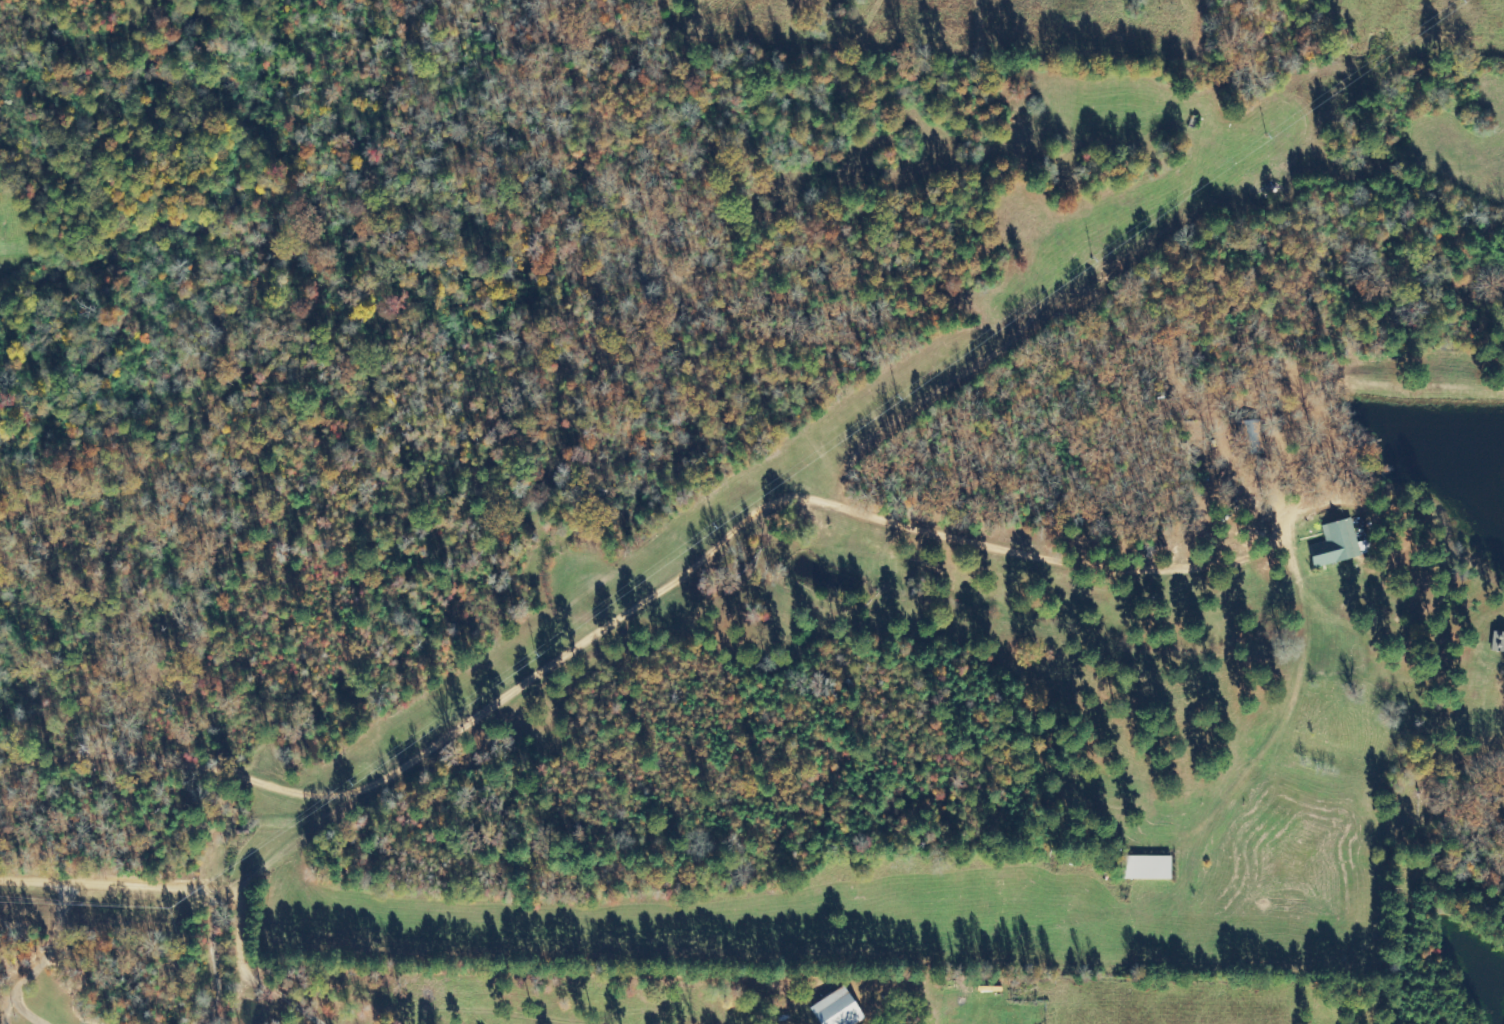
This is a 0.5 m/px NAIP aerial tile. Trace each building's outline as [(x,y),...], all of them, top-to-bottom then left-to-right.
[(1313,570),(1359,553),(1346,517),(1319,526),(1324,542),(1305,548),(1313,570)] [(1491,632),(1490,651),(1503,653),(1503,633),(1491,632)] [(1167,880),(1167,856),(1121,856),(1121,879),(1167,880)] [(814,1023),(857,1023),(860,1022),(841,986),(805,1006),(814,1023)]
